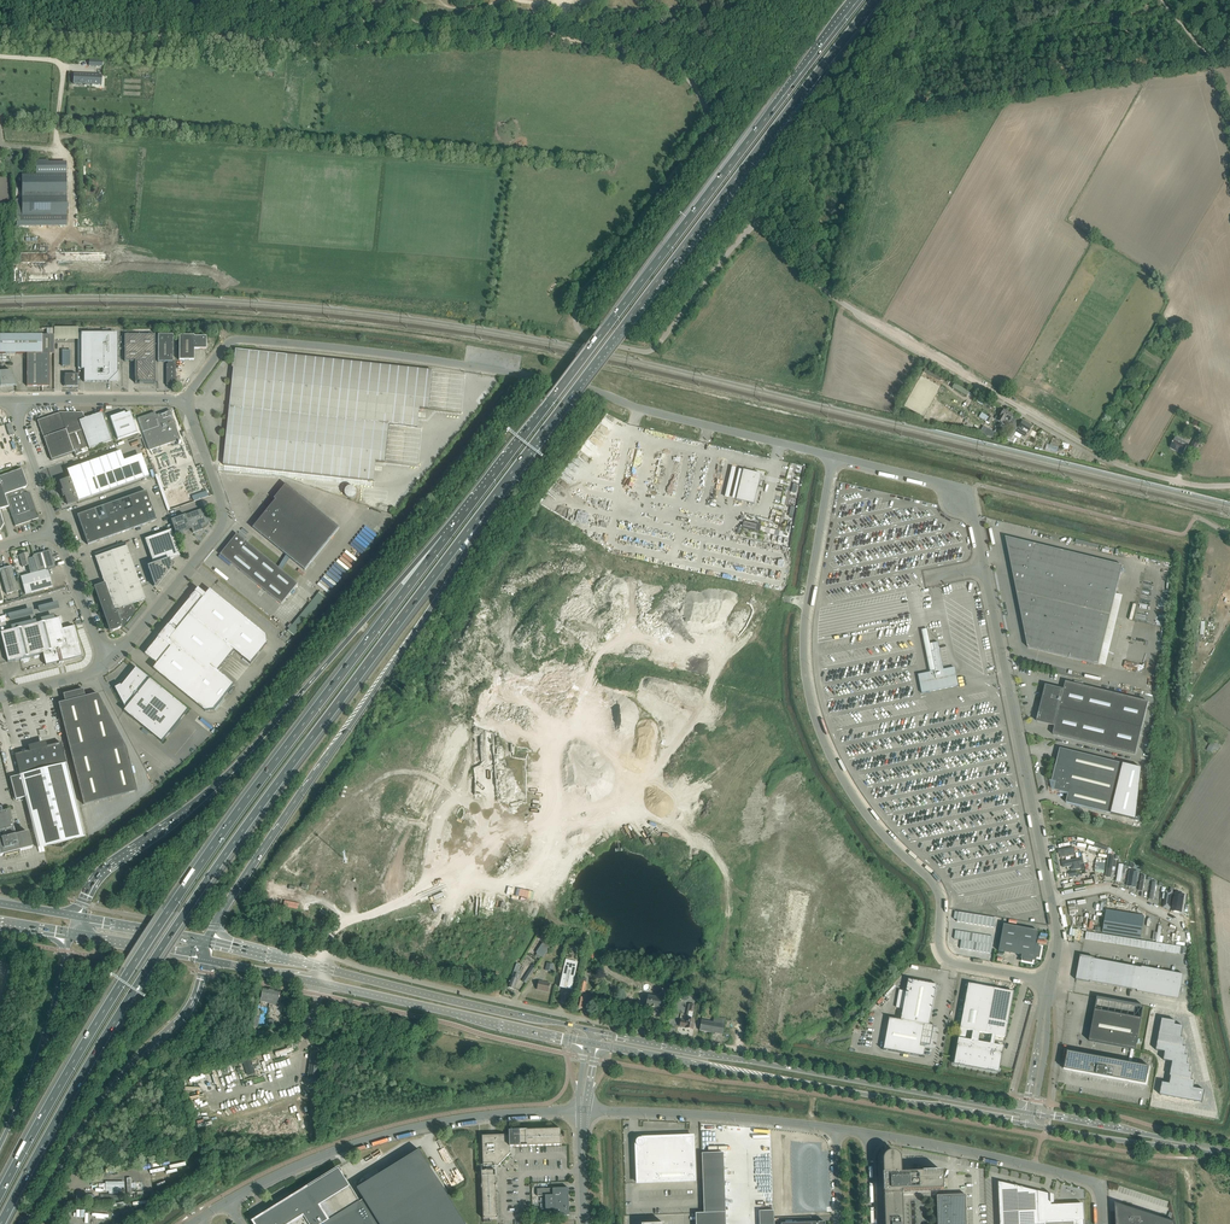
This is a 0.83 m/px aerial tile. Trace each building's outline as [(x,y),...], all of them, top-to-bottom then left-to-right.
[(73,84),(98,85),(99,75),(74,74),(73,84)] [(118,333),(78,333),(78,369),(84,369),(84,382),(118,382),(118,373),(117,373),(118,333)] [(0,335),(0,354),(27,353),(41,353),(41,335),(27,335),(0,335)] [(41,353),(50,353),(50,351),(54,351),(54,335),(41,335),(41,353)] [(154,383),(155,383),(155,377),(155,335),(124,335),(124,361),(134,361),(134,377),(135,377),(135,383),(137,381),(139,383),(142,380),(144,383),(154,383)] [(158,362),(167,362),(167,365),(166,365),(166,386),(176,385),(175,362),(173,362),(173,335),(158,335),(158,362)] [(179,335),(179,360),(194,360),(194,349),(206,349),(206,337),(194,336),(194,335),(179,335)] [(63,343),(63,360),(71,360),(71,343),(63,343)] [(418,427),(420,408),(428,409),(432,371),(236,350),(234,364),(233,364),(232,368),(234,368),(224,465),(374,481),(376,461),(385,462),(389,424),(418,427)] [(41,353),(27,353),(27,386),(42,386),(50,386),(50,353),(41,353)] [(921,370),(935,381),(934,382),(935,383),(939,378),(924,366),(921,370)] [(8,371),(0,372),(0,387),(16,385),(11,371),(8,371)] [(65,374),(65,386),(78,386),(78,374),(65,374)] [(954,384),(952,388),(967,397),(969,392),(954,384)] [(997,417),(995,419),(998,421),(1000,422),(997,425),(1000,427),(1002,424),(1005,420),(1004,420),(1005,418),(1009,412),(1004,409),(1001,414),(999,418),(997,417)] [(155,412),(138,418),(149,451),(180,440),(170,410),(156,415),(155,412)] [(38,420),(38,422),(39,425),(38,426),(39,427),(41,431),(40,432),(41,433),(43,436),(42,438),(43,439),(51,460),(53,465),(76,458),(90,452),(89,449),(77,412),(74,412),(72,411),(71,412),(68,412),(66,411),(65,412),(62,412),(60,414),(59,413),(55,414),(54,413),(53,415),(50,416),(48,415),(47,417),(44,418),(42,417),(42,419),(38,420)] [(77,412),(89,449),(106,443),(112,441),(102,412),(85,418),(83,413),(82,412),(80,412),(78,411),(77,412)] [(125,412),(119,414),(118,413),(115,414),(116,415),(110,417),(118,440),(137,433),(130,412),(125,414),(125,412)] [(1002,424),(1000,427),(1005,430),(1006,427),(1009,422),(1014,426),(1019,418),(1014,415),(1009,412),(1005,418),(1004,420),(1005,420),(1002,424)] [(1014,426),(1009,434),(1013,437),(1014,435),(1020,439),(1022,435),(1025,438),(1025,437),(1027,433),(1028,433),(1029,431),(1032,426),(1023,420),(1019,418),(1014,426)] [(1195,436),(1190,446),(1191,447),(1196,449),(1197,446),(1201,440),(1204,433),(1198,430),(1195,436)] [(1176,438),(1173,442),(1173,443),(1171,447),(1183,454),(1188,444),(1176,438)] [(149,475),(143,460),(126,467),(120,451),(67,470),(70,478),(60,481),(60,483),(63,491),(62,492),(63,494),(64,495),(67,503),(69,504),(149,475)] [(24,493),(23,493),(22,489),(26,487),(27,485),(21,469),(0,477),(0,483),(0,484),(0,494),(4,508),(8,507),(15,526),(38,518),(30,493),(27,492),(24,493)] [(736,500),(754,504),(761,474),(743,470),(736,500)] [(158,474),(155,475),(168,511),(171,510),(158,474)] [(305,570),(339,528),(288,485),(286,484),(274,499),(276,500),(253,528),(305,570)] [(598,489),(596,495),(605,498),(607,492),(598,489)] [(146,491),(77,515),(88,545),(156,520),(146,491)] [(208,496),(206,491),(192,496),(194,502),(202,499),(208,496)] [(210,522),(205,508),(171,520),(176,534),(191,528),(193,533),(202,529),(203,528),(208,523),(210,522)] [(148,567),(154,583),(154,584),(155,585),(157,585),(158,585),(160,583),(169,571),(168,569),(170,566),(171,567),(172,567),(172,566),(173,566),(173,565),(173,564),(173,563),(172,563),(171,563),(170,563),(169,560),(179,556),(170,530),(145,539),(154,565),(148,567)] [(237,534),(221,554),(282,604),(298,583),(237,534)] [(1099,665),(1122,566),(1034,544),(1032,553),(1009,548),(1013,570),(1027,573),(1022,594),(1018,593),(1021,609),(1036,612),(1031,633),(1025,634),(1028,648),(1099,665)] [(126,546),(95,556),(104,583),(95,586),(111,631),(124,627),(136,612),(133,603),(145,599),(126,546)] [(51,550),(33,555),(34,557),(35,560),(37,567),(38,572),(48,569),(55,567),(51,550)] [(28,553),(17,556),(18,556),(19,556),(23,567),(28,565),(29,569),(30,574),(38,572),(37,567),(35,560),(34,557),(29,558),(28,553)] [(0,570),(7,594),(18,591),(11,566),(0,570)] [(30,574),(20,577),(25,594),(52,587),(48,569),(38,572),(30,574)] [(329,590),(332,587),(321,577),(318,580),(329,590)] [(251,664),(267,644),(267,635),(210,589),(206,594),(199,588),(198,589),(196,592),(169,625),(168,625),(169,626),(166,628),(166,629),(162,634),(161,634),(162,635),(159,637),(159,638),(145,654),(158,664),(154,669),(205,711),(214,710),(234,684),(218,671),(234,651),(251,664)] [(309,602),(316,606),(321,598),(322,598),(325,592),(320,589),(315,597),(313,596),(309,602)] [(295,630),(303,623),(297,617),(289,624),(295,630)] [(81,656),(77,638),(78,638),(77,637),(76,637),(75,633),(76,632),(75,632),(74,627),(75,627),(74,625),(73,626),(73,627),(68,628),(68,627),(66,627),(66,628),(62,629),(59,618),(0,633),(8,662),(43,653),(46,665),(58,662),(59,663),(58,663),(59,664),(63,663),(63,662),(63,661),(81,656)] [(938,642),(933,643),(930,644),(929,637),(929,636),(928,636),(923,637),(923,638),(930,672),(918,675),(921,693),(958,686),(955,668),(943,670),(938,642)] [(1122,659),(1120,666),(1137,671),(1139,664),(1122,659)] [(189,710),(137,668),(129,678),(127,677),(128,676),(124,681),(125,680),(126,681),(122,686),(121,685),(115,688),(126,709),(124,711),(162,742),(189,710)] [(1053,734),(1136,754),(1149,702),(1066,682),(1064,690),(1046,686),(1038,722),(1055,726),(1053,734)] [(83,689),(63,694),(65,702),(58,703),(83,805),(137,791),(126,748),(97,694),(85,697),(83,689)] [(1212,741),(1207,751),(1213,754),(1218,745),(1212,741)] [(20,775),(10,778),(15,799),(25,797),(38,848),(84,836),(66,764),(61,743),(15,754),(20,775)] [(1060,749),(1056,765),(1052,782),(1056,783),(1054,790),(1057,791),(1068,794),(1066,803),(1111,814),(1136,820),(1141,786),(1143,769),(1123,764),(1060,749)] [(657,801),(672,804),(673,798),(658,795),(657,801)] [(0,813),(0,856),(4,855),(4,856),(19,852),(19,851),(32,848),(28,832),(15,836),(9,810),(0,813)] [(1077,854),(1075,846),(1058,850),(1060,857),(1077,854)] [(1096,848),(1094,856),(1102,859),(1104,852),(1096,848)] [(1111,876),(1115,854),(1109,853),(1104,875),(1111,876)] [(1083,863),(1082,859),(1062,863),(1063,867),(1073,865),(1073,870),(1081,868),(1080,864),(1083,863)] [(1105,863),(1096,862),(1095,870),(1105,871),(1105,863)] [(1175,893),(1172,911),(1177,912),(1181,912),(1181,911),(1184,895),(1175,893)] [(1103,905),(1113,906),(1114,896),(1104,896),(1103,905)] [(1106,910),(1103,933),(1141,939),(1145,916),(1106,910)] [(1038,931),(1003,924),(998,951),(1021,955),(1021,958),(1023,959),(1023,961),(1032,963),(1032,961),(1036,961),(1036,958),(1039,958),(1041,948),(1038,947),(1039,944),(1036,944),(1038,931)] [(739,957),(752,958),(755,940),(742,938),(739,957)] [(537,953),(535,956),(540,959),(542,956),(543,958),(547,953),(540,948),(536,953),(537,953)] [(1095,958),(1081,956),(1076,980),(1090,983),(1091,982),(1132,990),(1138,991),(1138,992),(1179,1000),(1184,975),(1143,967),(1142,968),(1136,967),(1095,959),(1095,958)] [(510,982),(508,987),(514,989),(518,979),(519,975),(520,972),(518,971),(520,965),(517,963),(514,970),(512,977),(510,981),(509,982),(510,982)] [(547,963),(545,970),(553,972),(554,964),(547,963)] [(572,990),(576,972),(579,972),(576,971),(577,966),(565,963),(564,969),(561,968),(560,968),(564,969),(560,987),(572,990)] [(532,967),(528,973),(522,981),(526,983),(531,975),(536,970),(532,967)] [(794,976),(803,977),(804,973),(806,973),(807,970),(796,968),(796,972),(794,972),(794,976)] [(938,985),(907,979),(907,980),(908,980),(901,1020),(888,1018),(889,1019),(884,1049),(883,1049),(882,1050),(924,1057),(925,1057),(923,1057),(926,1045),(930,1046),(934,1026),(929,1025),(937,985),(938,985)] [(539,981),(537,989),(549,992),(550,984),(539,981)] [(581,981),(576,1007),(583,1009),(585,999),(582,998),(583,992),(585,992),(587,982),(581,981)] [(997,1070),(1001,1053),(1002,1053),(1004,1047),(994,1045),(996,1035),(1005,1037),(1014,992),(968,983),(957,1045),(959,1045),(955,1063),(997,1070)] [(269,1003),(271,990),(264,989),(262,997),(261,997),(260,1001),(269,1003)] [(278,1001),(280,992),(271,990),(269,1003),(278,1005),(279,1001),(278,1001)] [(645,995),(643,1006),(654,1008),(654,1009),(665,1011),(667,996),(660,994),(660,998),(645,995)] [(816,1001),(815,1008),(831,1011),(832,1004),(816,1001)] [(681,1020),(680,1026),(686,1028),(692,1029),(694,1020),(692,1019),(693,1012),(694,1012),(695,1005),(691,1004),(687,1021),(681,1020)] [(1136,1050),(1141,1019),(1095,1011),(1089,1041),(1131,1049),(1134,1050),(1136,1050)] [(712,1020),(711,1022),(702,1020),(700,1030),(723,1035),(726,1019),(714,1017),(713,1020),(712,1020)] [(1158,1042),(1156,1051),(1165,1052),(1164,1061),(1173,1062),(1172,1070),(1170,1077),(1171,1077),(1170,1084),(1163,1083),(1160,1095),(1168,1096),(1175,1098),(1182,1099),(1188,1100),(1195,1102),(1203,1103),(1205,1091),(1198,1089),(1194,1089),(1196,1081),(1192,1080),(1193,1073),(1190,1073),(1191,1065),(1187,1065),(1189,1056),(1185,1056),(1187,1048),(1183,1047),(1185,1039),(1181,1038),(1183,1027),(1175,1025),(1176,1022),(1169,1020),(1162,1019),(1160,1034),(1158,1042)] [(1150,1067),(1132,1064),(1134,1050),(1131,1049),(1129,1063),(1068,1052),(1065,1069),(1082,1073),(1083,1072),(1091,1073),(1090,1074),(1125,1081),(1125,1080),(1129,1080),(1129,1081),(1146,1085),(1150,1067)] [(321,1055),(311,1054),(308,1078),(317,1079),(321,1055)] [(245,1057),(249,1069),(256,1067),(252,1055),(245,1057)] [(487,1136),(482,1136),(483,1167),(488,1166),(494,1166),(498,1166),(503,1161),(504,1163),(505,1163),(504,1162),(506,1161),(507,1159),(507,1160),(508,1159),(506,1158),(510,1153),(510,1147),(514,1147),(561,1145),(561,1138),(561,1132),(561,1130),(561,1129),(514,1131),(510,1131),(509,1131),(509,1132),(509,1135),(492,1135),(492,1132),(487,1132),(487,1136)] [(642,1138),(642,1140),(641,1140),(641,1139),(640,1139),(639,1140),(638,1140),(638,1141),(637,1141),(637,1142),(637,1143),(637,1144),(638,1145),(636,1145),(638,1183),(695,1181),(693,1136),(642,1138)] [(353,1191),(340,1171),(310,1189),(265,1217),(263,1216),(262,1217),(261,1218),(261,1219),(261,1220),(261,1221),(261,1222),(261,1223),(465,1223),(419,1150),(353,1191)] [(901,1160),(901,1159),(901,1158),(900,1158),(900,1157),(900,1156),(899,1155),(899,1154),(898,1154),(897,1153),(896,1153),(896,1152),(895,1152),(894,1152),(893,1152),(893,1151),(892,1151),(891,1151),(891,1152),(890,1152),(889,1152),(888,1152),(887,1153),(886,1153),(886,1154),(885,1154),(885,1155),(884,1155),(884,1156),(884,1157),(883,1157),(883,1158),(883,1159),(883,1160),(885,1223),(903,1223),(902,1191),(943,1190),(943,1171),(901,1173),(901,1160)] [(726,1212),(724,1153),(702,1153),(704,1213),(696,1213),(696,1223),(726,1223),(726,1212)] [(106,1161),(97,1162),(100,1177),(109,1176),(106,1161)] [(496,1170),(494,1170),(482,1171),(483,1219),(498,1218),(496,1186),(496,1170)] [(155,1182),(151,1183),(153,1191),(157,1190),(158,1195),(163,1194),(162,1187),(165,1187),(164,1183),(162,1183),(161,1179),(154,1180),(155,1182)] [(133,1180),(127,1181),(128,1199),(134,1199),(134,1195),(136,1195),(136,1190),(133,1191),(133,1180)] [(998,1182),(1000,1223),(1083,1223),(1083,1220),(1082,1220),(1082,1205),(1051,1206),(1051,1205),(1051,1202),(1053,1202),(1053,1199),(1053,1195),(998,1182)] [(538,1216),(570,1215),(569,1188),(537,1189),(538,1196),(545,1196),(546,1209),(538,1209),(538,1216)] [(966,1194),(937,1196),(938,1223),(967,1223),(966,1194)] [(1116,1211),(1116,1223),(1176,1223),(1174,1222),(1123,1206),(1122,1209),(1119,1211),(1116,1211)] [(114,1223),(131,1223),(139,1218),(133,1210),(114,1223)] [(774,1210),(759,1211),(760,1223),(774,1223),(774,1210)]
